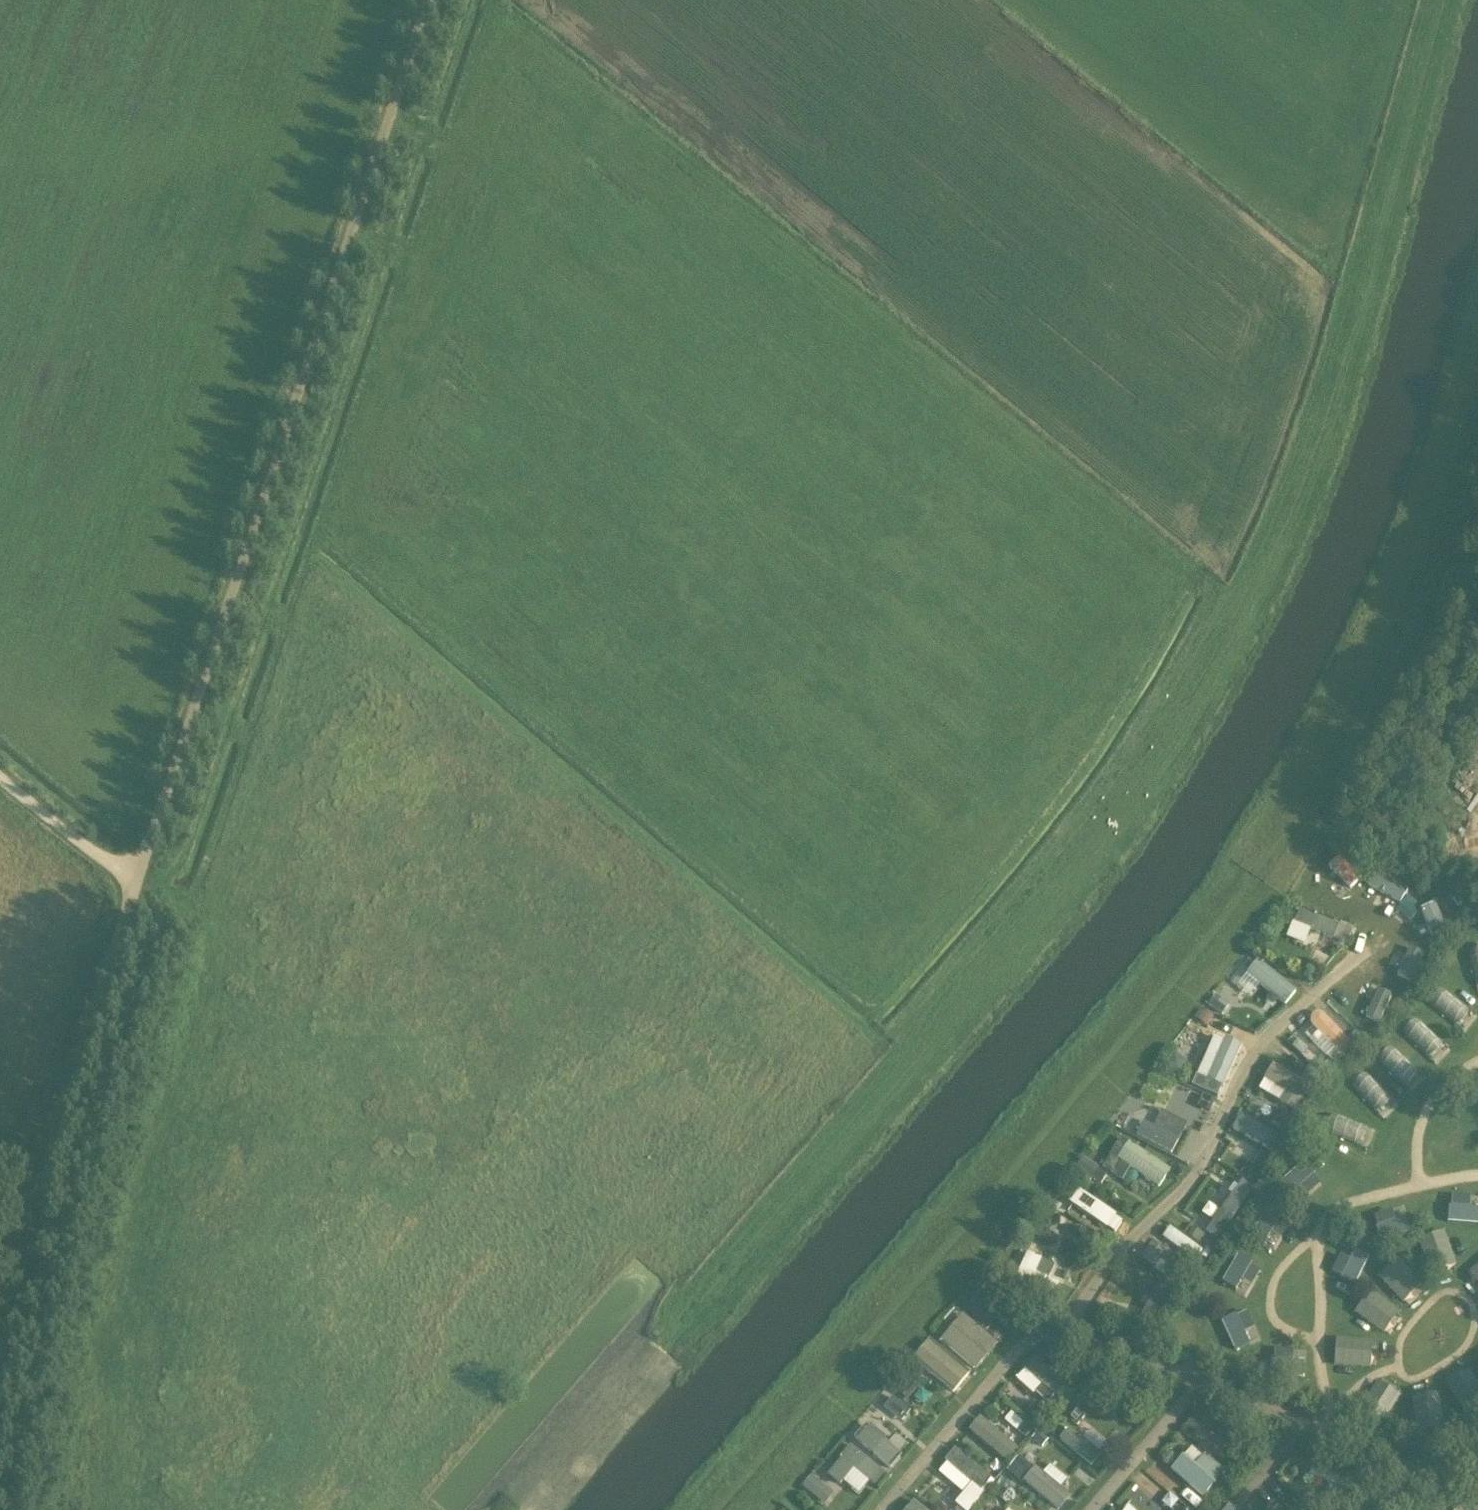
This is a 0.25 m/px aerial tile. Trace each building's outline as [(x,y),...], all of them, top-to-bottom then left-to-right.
[(1378,881),(1363,919),(1376,924),(1390,886),(1378,881)] [(1325,935),(1331,921),(1300,908),(1288,938),(1306,945),(1312,930),(1325,935)] [(1468,951),(1477,983),(1477,948),(1468,951)] [(1257,961),(1247,975),(1288,1004),(1298,989),(1257,961)] [(1398,976),(1377,1009),(1387,1015),(1408,982),(1398,976)] [(1429,1003),(1467,1031),(1477,1017),(1477,1015),(1441,987),(1429,1003)] [(1318,1036),(1340,1059),(1355,1045),(1322,1010),(1308,1023),(1319,1035),(1318,1036)] [(1402,1029),(1437,1065),(1451,1051),(1417,1016),(1402,1029)] [(1192,1086),(1218,1098),(1242,1046),(1216,1034),(1192,1086)] [(1392,1044),(1378,1058),(1413,1091),(1427,1077),(1392,1044)] [(1260,1092),(1296,1107),(1308,1079),(1272,1064),(1260,1092)] [(1365,1070),(1351,1083),(1379,1112),(1393,1099),(1365,1070)] [(1178,1137),(1185,1125),(1161,1112),(1155,1124),(1178,1137)] [(1276,1150),(1282,1135),(1239,1116),(1233,1131),(1276,1150)] [(1337,1118),(1333,1137),(1372,1146),(1376,1126),(1337,1118)] [(1142,1122),(1136,1137),(1174,1153),(1180,1138),(1142,1122)] [(1112,1155),(1158,1190),(1172,1171),(1131,1141),(1124,1150),(1119,1146),(1112,1155)] [(1255,1148),(1243,1172),(1257,1179),(1269,1156),(1255,1148)] [(1299,1201),(1322,1185),(1307,1164),(1284,1181),(1299,1201)] [(1204,1210),(1197,1223),(1223,1239),(1254,1186),(1242,1178),(1218,1219),(1204,1210)] [(1080,1190),(1072,1204),(1117,1232),(1125,1218),(1080,1190)] [(1477,1223),(1477,1195),(1452,1194),(1450,1222),(1477,1223)] [(1406,1206),(1376,1212),(1381,1238),(1412,1232),(1406,1206)] [(1268,1208),(1257,1229),(1281,1242),(1292,1221),(1268,1208)] [(1197,1260),(1204,1249),(1171,1226),(1164,1237),(1197,1260)] [(1432,1271),(1456,1265),(1447,1231),(1423,1238),(1432,1271)] [(1143,1257),(1156,1266),(1166,1251),(1152,1242),(1143,1257)] [(1358,1284),(1371,1256),(1357,1250),(1352,1260),(1340,1254),(1332,1271),(1358,1284)] [(1028,1252),(1017,1281),(1056,1296),(1067,1268),(1028,1252)] [(1249,1297),(1264,1267),(1238,1254),(1223,1284),(1249,1297)] [(1403,1260),(1381,1277),(1402,1303),(1424,1286),(1403,1260)] [(1470,1272),(1477,1282),(1477,1265),(1470,1272)] [(1355,1312),(1384,1334),(1401,1312),(1372,1290),(1355,1312)] [(1250,1309),(1223,1321),(1236,1351),(1263,1339),(1250,1309)] [(939,1337),(976,1371),(999,1346),(962,1312),(939,1337)] [(915,1357),(957,1392),(972,1374),(930,1339),(915,1357)] [(1336,1366),(1372,1367),(1373,1340),(1336,1339),(1336,1366)] [(1275,1374),(1305,1375),(1306,1350),(1275,1349),(1275,1374)] [(1017,1378),(1037,1395),(1055,1374),(1036,1357),(1017,1378)] [(1448,1383),(1465,1412),(1477,1405),(1477,1383),(1471,1370),(1448,1383)] [(1360,1410),(1383,1425),(1402,1395),(1380,1380),(1360,1410)] [(1439,1392),(1414,1396),(1419,1431),(1444,1428),(1439,1392)] [(904,1420),(911,1410),(894,1397),(886,1407),(904,1420)] [(982,1417),(969,1432),(1007,1462),(1019,1447),(982,1417)] [(830,1474),(865,1500),(901,1450),(865,1425),(830,1474)] [(1092,1465),(1110,1445),(1091,1429),(1084,1438),(1070,1426),(1060,1438),(1092,1465)] [(1203,1497),(1225,1473),(1194,1445),(1172,1469),(1203,1497)] [(964,1492),(956,1504),(964,1509),(972,1509),(995,1479),(956,1449),(938,1473),(964,1492)] [(1062,1487),(1067,1481),(1041,1460),(1031,1472),(1017,1461),(1009,1470),(1059,1509),(1062,1509),(1074,1496),(1062,1487)] [(1354,1477),(1316,1462),(1310,1476),(1349,1491),(1354,1477)] [(811,1475),(802,1488),(828,1505),(836,1492),(811,1475)] [(916,1499),(907,1509),(928,1509),(916,1499)]
